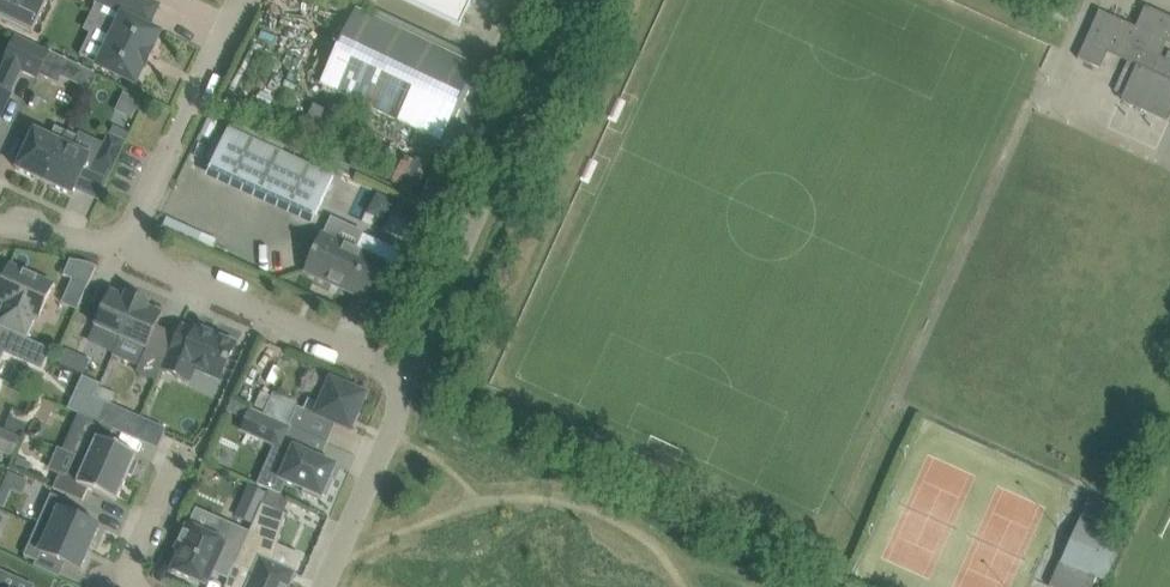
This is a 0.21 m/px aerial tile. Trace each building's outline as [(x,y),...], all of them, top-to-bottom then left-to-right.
[(33,33),(49,0),(0,0),(0,17),(33,33)] [(148,0),(98,0),(95,6),(102,9),(94,27),(114,37),(101,65),(136,82),(143,66),(146,67),(154,52),(151,51),(159,34),(148,29),(159,5),(148,0)] [(460,25),(471,0),(407,0),(460,25)] [(1058,1),(1057,2),(1054,10),(1071,18),(1075,9),(1058,1)] [(1095,18),(1077,58),(1100,68),(1109,49),(1138,62),(1121,99),(1169,121),(1169,119),(1169,61),(1156,54),(1162,41),(1169,45),(1169,17),(1145,5),(1135,27),(1099,10),(1095,18)] [(322,84),(441,141),(459,149),(496,69),(457,49),(454,57),(357,11),(322,84)] [(5,63),(0,74),(0,119),(12,94),(11,94),(22,71),(38,79),(39,76),(50,53),(49,53),(50,52),(17,36),(17,37),(16,37),(4,63),(5,63)] [(50,53),(39,76),(61,86),(64,80),(88,91),(96,73),(50,52),(49,53),(50,53)] [(331,127),(307,116),(301,129),(325,140),(331,127)] [(233,120),(229,129),(281,153),(285,144),(233,120)] [(34,178),(44,183),(68,132),(56,127),(51,137),(35,130),(16,168),(35,177),(34,178)] [(211,168),(316,216),(334,177),(281,153),(229,129),(224,138),(213,162),(211,168)] [(98,142),(81,134),(79,138),(68,132),(44,183),(53,188),(54,186),(73,195),(98,142)] [(110,135),(92,172),(108,180),(125,142),(110,135)] [(217,135),(206,159),(213,162),(224,138),(217,135)] [(421,197),(437,204),(454,165),(438,158),(421,197)] [(409,233),(421,239),(436,207),(409,194),(401,211),(409,233)] [(323,235),(306,272),(368,300),(384,264),(395,269),(403,252),(364,234),(364,233),(332,219),(333,218),(331,217),(323,235)] [(64,275),(88,286),(97,267),(89,264),(70,260),(64,275)] [(0,311),(0,327),(13,332),(27,339),(37,317),(39,318),(54,285),(10,265),(8,270),(3,268),(0,276),(0,300),(8,304),(5,310),(1,308),(0,311)] [(95,326),(121,337),(138,298),(127,293),(125,296),(111,290),(95,326)] [(138,298),(121,337),(147,349),(163,313),(148,306),(150,303),(138,298)] [(182,326),(176,339),(163,369),(189,381),(195,368),(220,379),(236,344),(197,327),(195,332),(182,326)] [(13,332),(0,327),(0,361),(13,332)] [(65,351),(59,365),(74,372),(81,358),(65,351)] [(316,415),(351,431),(366,395),(331,380),(321,404),(309,399),(304,410),(316,415)] [(144,387),(136,384),(134,390),(143,393),(144,387)] [(99,423),(108,403),(95,397),(86,417),(96,422),(99,423)] [(42,398),(34,416),(48,423),(56,404),(42,398)] [(99,423),(114,430),(138,440),(147,420),(108,403),(99,423)] [(291,426),(252,409),(242,431),(281,448),(291,426)] [(29,421),(11,414),(4,430),(21,438),(29,421)] [(96,422),(80,458),(127,478),(129,474),(132,476),(138,462),(135,461),(137,455),(109,443),(114,430),(99,423),(96,422)] [(11,459),(20,438),(0,430),(0,454),(11,459)] [(330,480),(336,466),(294,447),(280,479),(305,490),(303,493),(318,500),(320,496),(322,497),(323,495),(327,497),(333,482),(330,480)] [(80,458),(76,456),(67,476),(61,473),(54,489),(83,502),(89,489),(117,501),(127,478),(80,458)] [(20,459),(16,468),(27,473),(31,465),(20,459)] [(9,471),(4,484),(13,488),(23,493),(29,480),(9,471)] [(38,525),(91,548),(101,526),(62,508),(65,500),(51,494),(38,525)] [(1126,513),(1091,497),(1050,586),(1092,586),(1126,513)] [(236,564),(255,573),(248,586),(288,586),(294,573),(273,564),(287,514),(262,504),(249,533),(236,564)] [(81,570),(91,548),(38,525),(24,555),(38,561),(42,553),(81,570)] [(232,525),(228,533),(210,526),(207,533),(187,525),(176,550),(181,552),(173,570),(207,585),(213,572),(229,579),(236,564),(249,533),(232,525)]
